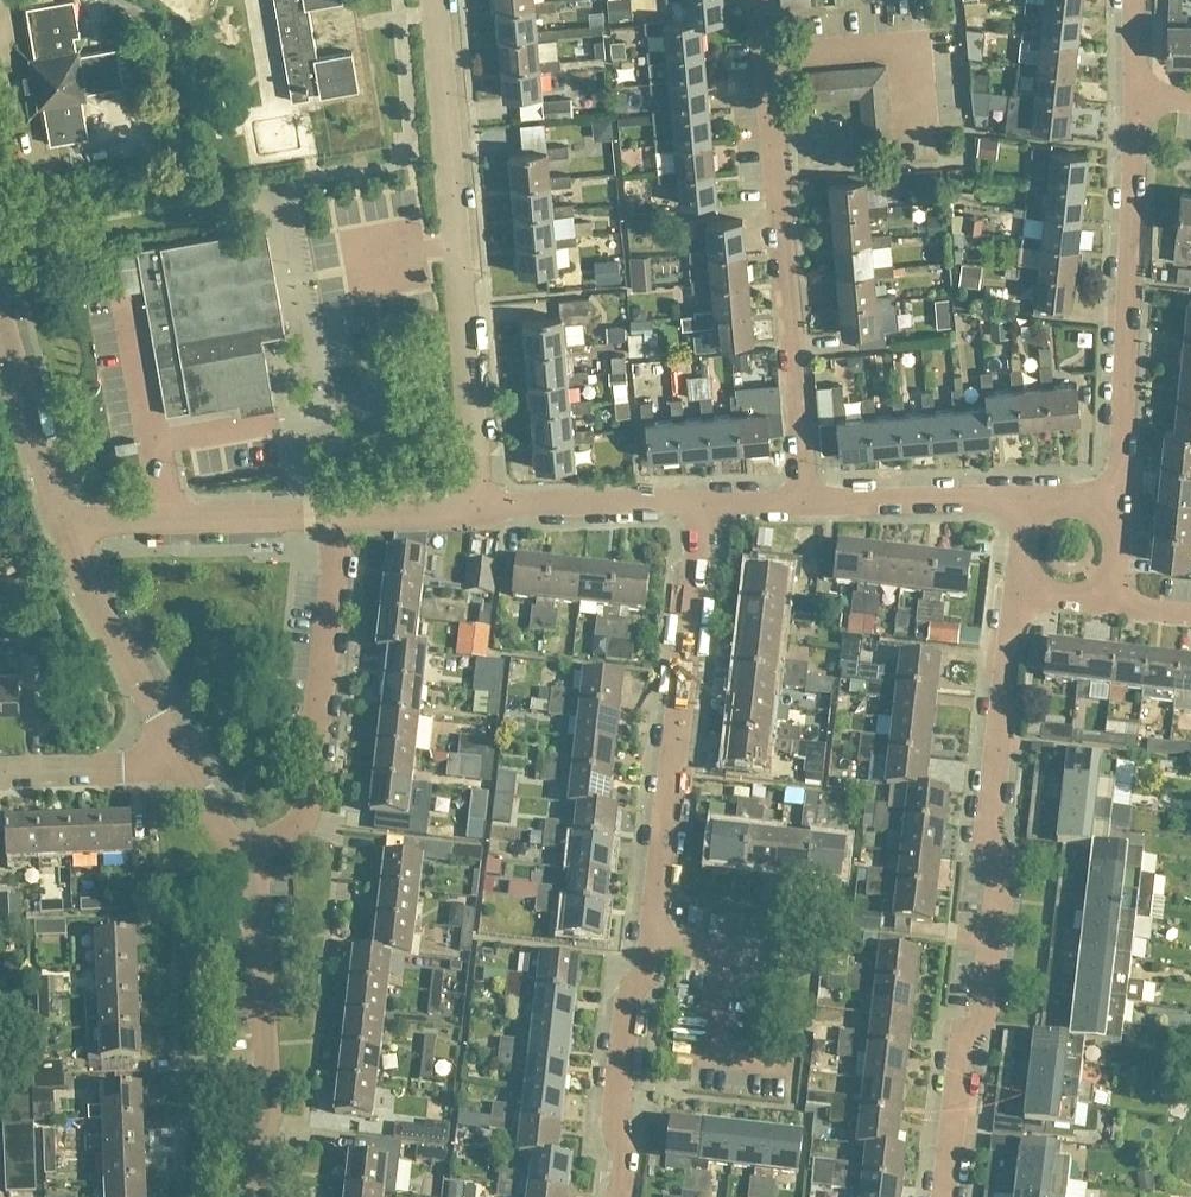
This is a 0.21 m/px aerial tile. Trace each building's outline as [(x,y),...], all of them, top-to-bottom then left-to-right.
[(343,1),(342,0),(273,0),(292,103),(309,100),(308,95),(320,93),(320,98),(359,91),(352,53),(317,59),(308,9),(343,2),(343,1)] [(496,10),(534,7),(533,3),(533,0),(495,0),(496,10)] [(609,23),(632,21),(630,0),(618,0),(607,1),(609,23)] [(701,23),(724,21),(722,0),(666,0),(666,2),(685,0),(687,23),(687,24),(700,22),(701,23)] [(1081,12),(1082,0),(1045,0),(1045,4),(1044,8),(1081,12)] [(1190,64),(1190,26),(1186,26),(1187,14),(1181,14),(1182,0),(1169,0),(1168,25),(1167,63),(1190,64)] [(40,106),(43,105),(50,146),(88,139),(81,98),(84,98),(84,95),(124,88),(117,49),(77,56),(74,38),(80,37),(73,1),(26,9),(35,61),(32,62),(35,78),(29,79),(31,90),(37,89),(40,106)] [(554,1),(533,3),(534,7),(496,10),(498,39),(536,36),(536,32),(534,14),(555,12),(554,1)] [(1041,38),(1077,42),(1081,12),(1044,8),(1045,4),(1025,2),(1024,13),(1043,15),(1041,34),(1041,38)] [(701,23),(700,22),(687,24),(687,23),(665,25),(665,21),(644,23),(645,34),(664,33),(666,51),(667,56),(703,52),(701,23)] [(498,39),(501,69),(539,66),(539,61),(537,43),(558,41),(557,30),(536,32),(536,36),(498,39)] [(1022,31),(1021,42),(1029,43),(1028,50),(1039,51),(1038,63),(1038,68),(1074,72),(1077,42),(1041,38),(1041,34),(1022,31)] [(625,59),(624,53),(624,42),(611,43),(612,59),(625,59)] [(669,86),(706,82),(703,52),(667,56),(666,51),(647,53),(648,64),(667,62),(669,81),(669,86)] [(539,61),(539,66),(501,69),(504,99),(542,96),(540,72),(560,70),(560,60),(539,61)] [(1034,98),(1071,102),(1074,72),(1038,68),(1038,63),(1019,61),(1017,72),(1037,74),(1035,93),(1034,98)] [(871,69),(873,98),(888,96),(886,67),(871,69)] [(873,98),(871,69),(856,70),(859,99),(873,98)] [(859,99),(856,70),(842,71),(845,100),(859,99)] [(845,100),(842,71),(828,72),(831,101),(845,100)] [(831,101),(828,72),(814,73),(816,102),(831,101)] [(816,102),(814,73),(800,75),(802,104),(816,102)] [(670,92),(672,111),(672,115),(709,112),(706,82),(669,86),(669,81),(649,83),(650,94),(670,92)] [(1048,130),(1067,132),(1071,102),(1034,98),(1035,93),(1015,91),(1015,95),(1009,95),(1005,135),(1047,139),(1048,130)] [(986,117),(989,95),(971,93),(972,116),(986,117)] [(860,113),(889,110),(888,96),(873,98),(859,99),(860,113)] [(542,120),(571,117),(570,99),(541,102),(542,120)] [(862,127),(890,125),(889,110),(860,113),(862,127)] [(675,145),(711,142),(709,112),(672,115),(672,111),(652,113),(653,124),(673,122),(674,141),(675,145)] [(890,125),(862,127),(863,141),(892,139),(890,125)] [(675,152),(677,171),(677,175),(714,172),(711,142),(675,145),(674,141),(655,143),(656,154),(675,152)] [(549,182),(549,178),(547,160),(568,158),(567,147),(545,149),(545,153),(509,156),(511,186),(549,182)] [(1048,183),(1084,187),(1088,156),(1052,153),(1053,149),(1032,147),(1031,158),(1050,160),(1048,179),(1048,183)] [(677,175),(677,171),(657,172),(658,183),(678,182),(680,206),(717,202),(714,172),(677,175)] [(549,178),(549,182),(511,186),(514,215),(552,212),(552,207),(550,189),(571,187),(570,176),(549,178)] [(868,212),(867,207),(866,188),(885,187),(884,176),(864,178),(864,181),(828,184),(831,215),(868,212)] [(1044,213),(1081,217),(1084,187),(1048,183),(1048,179),(1029,176),(1028,187),(1047,190),(1045,208),(1044,213)] [(937,204),(935,178),(913,180),(915,206),(937,204)] [(556,202),(574,202),(574,189),(556,189),(556,202)] [(1190,234),(1190,196),(1181,195),(1177,233),(1176,233),(1173,264),(1186,265),(1189,244),(1185,244),(1186,234),(1190,234)] [(887,205),(867,207),(868,212),(831,215),(834,245),(870,241),(870,237),(868,218),(888,217),(887,205)] [(552,207),(552,212),(514,215),(517,244),(555,241),(554,237),(553,218),(573,217),(572,206),(552,207)] [(1041,242),(1078,246),(1081,217),(1044,213),(1045,208),(1025,206),(1024,217),(1044,219),(1042,238),(1041,242)] [(708,255),(745,252),(742,221),(707,224),(707,221),(686,222),(687,233),(706,232),(708,251),(708,255)] [(137,252),(137,253),(154,346),(249,330),(249,329),(271,325),(254,233),(256,232),(255,231),(137,252)] [(555,241),(517,244),(519,275),(557,271),(555,248),(576,246),(575,235),(554,237),(555,241)] [(873,271),(873,267),(871,248),(891,246),(890,235),(870,237),(870,241),(834,245),(836,275),(873,271)] [(1038,272),(1074,276),(1078,246),(1041,242),(1042,238),(1022,236),(1021,247),(1040,249),(1038,268),(1038,272)] [(711,280),(711,285),(748,281),(745,252),(708,255),(708,251),(689,252),(690,263),(709,262),(711,280)] [(651,278),(650,256),(635,257),(636,279),(651,278)] [(618,264),(599,266),(601,288),(620,286),(618,264)] [(892,265),(873,267),(873,271),(836,275),(839,304),(876,301),(875,297),(874,278),(893,276),(892,265)] [(979,290),(982,267),(961,265),(958,287),(979,290)] [(1038,272),(1038,268),(1019,266),(1018,277),(1037,279),(1034,303),(1071,307),(1074,276),(1038,272)] [(712,291),(713,310),(714,315),(750,311),(748,281),(711,285),(711,280),(691,282),(692,293),(712,291)] [(876,301),(839,304),(842,335),(856,334),(857,349),(886,347),(884,331),(898,329),(896,306),(895,295),(875,297),(876,301)] [(559,315),(560,315),(560,319),(523,322),(526,352),(564,348),(564,344),(562,326),(590,323),(588,299),(558,302),(559,315)] [(714,315),(713,310),(694,312),(694,315),(680,317),(681,330),(715,327),(716,345),(753,342),(750,311),(714,315)] [(630,321),(631,336),(641,335),(641,337),(654,336),(652,319),(630,321)] [(158,369),(251,353),(247,330),(249,330),(154,346),(158,369)] [(1185,334),(1182,367),(1190,368),(1190,335),(1185,334)] [(641,335),(627,336),(629,355),(643,354),(641,335)] [(564,348),(526,352),(529,381),(567,378),(566,374),(565,355),(586,353),(585,342),(564,344),(564,348)] [(259,399),(251,353),(158,369),(166,416),(190,412),(190,413),(238,404),(238,403),(259,399)] [(625,372),(624,356),(611,357),(612,373),(625,372)] [(1182,367),(1178,399),(1190,401),(1190,368),(1182,367)] [(1042,388),(1046,388),(1049,425),(1080,422),(1077,385),(1053,387),(1051,368),(1040,369),(1042,388)] [(1012,391),(1016,391),(1019,427),(1049,425),(1046,388),(1042,388),(1023,390),(1021,371),(1010,372),(1012,391)] [(566,374),(567,378),(529,381),(531,411),(569,407),(569,403),(567,385),(588,383),(587,372),(566,374)] [(625,372),(612,373),(609,373),(610,385),(626,384),(625,372)] [(989,430),(990,430),(1019,427),(1016,391),(1012,391),(993,393),(991,373),(980,374),(982,395),(986,395),(987,408),(988,407),(989,430)] [(841,458),(871,455),(868,418),(864,419),(845,421),(842,386),(831,387),(834,423),(838,422),(841,458)] [(991,444),(990,430),(989,430),(988,407),(987,408),(964,410),(962,390),(951,391),(953,411),(958,410),(961,447),(991,444)] [(923,413),(928,413),(931,450),(961,447),(958,410),(953,411),(934,412),(933,393),(921,394),(923,413)] [(737,396),(730,397),(732,416),(736,416),(739,452),(770,450),(769,440),(767,413),(766,404),(742,406),(741,396),(737,396)] [(893,416),(898,416),(901,452),(931,450),(928,413),(923,413),(904,415),(903,396),(892,397),(893,416)] [(702,419),(706,418),(709,455),(739,452),(736,416),(732,416),(713,418),(711,398),(700,399),(702,419)] [(864,419),(868,418),(871,455),(901,452),(898,416),(893,416),(875,418),(873,398),(862,399),(864,419)] [(1178,399),(1175,432),(1190,434),(1190,401),(1178,399)] [(569,407),(531,411),(534,440),(572,437),(572,432),(570,414),(591,412),(590,401),(569,403),(569,407)] [(672,421),(676,421),(680,458),(709,455),(706,418),(702,419),(683,420),(681,401),(670,402),(672,421)] [(676,421),(672,421),(653,423),(651,403),(640,404),(642,425),(646,425),(649,460),(680,458),(676,421)] [(572,432),(572,437),(534,440),(537,470),(575,467),(573,443),(593,441),(592,430),(572,432)] [(1175,432),(1166,431),(1162,464),(1190,467),(1190,434),(1175,432)] [(1162,464),(1161,480),(1156,479),(1154,495),(1159,495),(1159,496),(1190,500),(1190,467),(1162,464)] [(1155,529),(1190,533),(1190,500),(1159,496),(1155,529)] [(1155,529),(1152,563),(1190,566),(1190,553),(1190,533),(1155,529)] [(851,617),(863,618),(872,550),(839,546),(838,550),(828,549),(824,583),(834,584),(858,587),(857,597),(853,596),(851,617)] [(905,554),(872,550),(863,618),(877,620),(879,599),(875,599),(877,589),(900,592),(905,554)] [(388,551),(384,584),(422,588),(426,555),(388,551)] [(916,625),(929,626),(937,558),(905,554),(900,592),(924,594),(922,604),(919,604),(916,625)] [(750,572),(746,605),(814,613),(816,600),(795,598),(795,602),(785,600),(787,578),(800,579),(802,561),(759,556),(757,573),(750,572)] [(970,562),(937,558),(929,626),(942,628),(944,607),(941,606),(942,597),(966,599),(970,562)] [(530,631),(543,633),(550,564),(517,560),(513,598),(537,601),(536,611),(532,610),(530,631)] [(465,593),(492,597),(495,566),(468,563),(465,593)] [(550,564),(543,633),(555,634),(558,613),(554,613),(555,603),(579,606),(583,568),(550,564)] [(595,639),(608,640),(616,572),(583,568),(579,606),(602,608),(601,618),(597,618),(595,639)] [(649,576),(616,572),(608,640),(627,642),(629,621),(619,620),(620,610),(645,613),(649,576)] [(384,584),(381,616),(418,621),(422,588),(384,584)] [(746,605),(742,638),(780,642),(783,619),(792,620),(792,624),(813,626),(814,613),(746,605)] [(480,606),(477,628),(488,629),(491,608),(480,606)] [(381,616),(377,650),(389,651),(414,653),(427,654),(428,642),(416,641),(418,621),(381,616)] [(925,642),(927,626),(916,625),(914,640),(925,642)] [(463,626),(459,658),(485,661),(488,629),(477,628),(463,626)] [(959,630),(942,628),(931,627),(929,643),(957,646),(959,630)] [(742,638),(738,670),(807,678),(808,665),(787,663),(787,667),(777,665),(780,642),(742,638)] [(631,664),(634,643),(627,642),(608,640),(605,661),(631,664)] [(1044,681),(1077,685),(1082,648),(1049,644),(1044,681)] [(1077,685),(1076,700),(1090,701),(1091,687),(1110,689),(1115,652),(1082,648),(1077,685)] [(0,650),(0,710),(20,709),(18,671),(17,649),(0,650)] [(49,651),(23,652),(24,683),(50,681),(49,651)] [(414,653),(389,651),(385,683),(423,688),(427,654),(414,653)] [(1110,689),(1143,693),(1147,656),(1115,652),(1110,689)] [(856,682),(856,684),(867,685),(935,693),(939,660),(902,656),(900,670),(858,665),(856,682)] [(1143,693),(1142,702),(1174,706),(1175,697),(1180,660),(1147,656),(1143,693)] [(1174,714),(1190,716),(1190,661),(1180,660),(1175,697),(1174,706),(1174,714)] [(738,670),(734,703),(772,707),(775,684),(785,685),(784,689),(805,691),(807,678),(738,670)] [(489,695),(500,696),(502,675),(491,674),(489,695)] [(550,703),(619,711),(622,678),(585,674),(582,698),(572,697),(573,693),(552,691),(550,703)] [(385,683),(381,716),(419,720),(423,688),(385,683)] [(897,698),(894,721),(932,726),(935,693),(867,685),(866,698),(886,701),(887,697),(897,698)] [(486,717),(497,718),(500,696),(489,695),(486,717)] [(580,716),(577,740),(615,744),(619,711),(550,703),(549,716),(570,719),(570,715),(580,716)] [(734,703),(731,735),(799,743),(801,730),(780,728),(779,732),(769,731),(772,707),(734,703)] [(378,748),(415,753),(419,720),(381,716),(378,748)] [(861,737),(859,750),(928,758),(932,726),(894,721),(891,745),(881,744),(882,740),(861,737)] [(1041,725),(1040,739),(1070,743),(1072,729),(1041,725)] [(1102,747),(1104,736),(1082,733),(1081,744),(1102,747)] [(799,743),(731,735),(727,769),(764,773),(767,749),(777,750),(777,754),(797,756),(799,743)] [(1125,738),(1104,736),(1102,747),(1124,749),(1125,738)] [(481,760),(492,761),(495,740),(484,739),(481,760)] [(544,756),(542,769),(611,777),(615,744),(577,740),(574,763),(565,762),(565,758),(544,756)] [(1168,755),(1169,744),(1147,741),(1146,752),(1168,755)] [(825,756),(825,742),(801,742),(800,755),(825,756)] [(1190,746),(1169,744),(1168,755),(1189,757),(1190,746)] [(378,748),(374,781),(411,785),(415,753),(378,748)] [(924,791),(928,758),(859,750),(858,763),(879,766),(879,762),(889,763),(886,787),(910,790),(924,791)] [(1035,771),(1045,772),(1047,756),(1037,755),(1035,771)] [(1067,759),(1065,780),(1115,786),(1118,765),(1067,759)] [(479,782),(490,783),(492,761),(481,760),(479,782)] [(611,777),(542,769),(541,781),(562,784),(562,780),(572,781),(569,805),(579,807),(579,806),(607,809),(611,777)] [(1034,776),(1032,792),(1043,793),(1045,778),(1034,776)] [(1065,780),(1062,802),(1112,808),(1115,786),(1065,780)] [(374,781),(370,814),(407,819),(405,834),(426,837),(432,788),(411,785),(374,781)] [(924,791),(910,790),(907,813),(897,812),(898,808),(877,806),(876,819),(944,827),(947,793),(924,791)] [(1032,798),(1030,813),(1040,814),(1042,799),(1032,798)] [(743,871),(752,802),(739,801),(736,822),(740,822),(739,832),(715,829),(710,867),(743,871)] [(765,804),(752,802),(743,871),(776,874),(780,837),(757,834),(758,824),(762,825),(765,804)] [(1060,823),(1110,829),(1112,808),(1062,802),(1060,823)] [(607,809),(579,806),(579,807),(576,829),(566,828),(567,825),(546,822),(544,835),(613,843),(617,810),(607,809)] [(809,878),(817,810),(804,808),(801,829),(805,830),(804,840),(780,837),(776,874),(809,878)] [(817,810),(809,878),(842,882),(846,845),(822,842),(823,832),(827,832),(830,811),(817,810)] [(130,817),(99,818),(100,858),(132,857),(130,817)] [(70,859),(100,858),(99,818),(68,819),(70,859)] [(68,819),(37,821),(39,860),(70,859),(68,819)] [(940,859),(944,827),(876,819),(874,831),(895,834),(895,830),(905,831),(902,855),(940,859)] [(1029,819),(1027,835),(1038,836),(1039,820),(1029,819)] [(7,862),(39,860),(37,821),(6,822),(7,862)] [(1073,847),(1093,849),(1107,851),(1110,829),(1060,823),(1057,845),(1063,846),(1073,847)] [(613,843),(544,835),(543,848),(564,850),(564,847),(574,848),(571,871),(609,876),(613,843)] [(452,846),(452,847),(450,860),(480,864),(482,849),(452,846)] [(1071,862),(1073,847),(1063,846),(1061,861),(1071,862)] [(1093,849),(1091,871),(1141,877),(1144,855),(1107,851),(1093,849)] [(385,855),(381,889),(419,893),(423,860),(385,855)] [(869,871),(867,884),(936,892),(940,859),(902,855),(899,878),(889,877),(890,873),(869,871)] [(1060,867),(1058,883),(1069,884),(1070,868),(1060,867)] [(538,887),(537,900),(605,908),(609,876),(571,871),(569,895),(559,894),(559,890),(538,887)] [(1091,871),(1088,892),(1152,900),(1155,879),(1141,877),(1091,871)] [(932,925),(936,892),(867,884),(866,896),(887,899),(887,895),(897,896),(894,921),(932,925)] [(1057,888),(1056,904),(1066,905),(1068,889),(1057,888)] [(419,893),(381,889),(377,921),(415,926),(419,893)] [(1088,892),(1086,913),(1136,919),(1150,921),(1152,900),(1088,892)] [(8,895),(0,896),(0,926),(9,926),(8,895)] [(80,913),(102,912),(102,900),(80,901),(80,913)] [(123,900),(102,900),(102,912),(124,911),(123,900)] [(605,908),(537,900),(535,913),(556,916),(557,912),(567,913),(564,937),(601,942),(605,908)] [(40,914),(62,914),(62,902),(40,903),(40,914)] [(464,909),(461,931),(472,932),(475,910),(464,909)] [(1055,909),(1053,925),(1064,926),(1065,911),(1055,909)] [(1086,913),(1083,935),(1133,941),(1136,919),(1086,913)] [(377,921),(374,953),(373,954),(391,956),(391,957),(411,959),(415,926),(377,921)] [(35,938),(65,937),(64,923),(34,924),(35,938)] [(458,952),(470,953),(472,932),(461,931),(458,952)] [(1052,931),(1051,946),(1061,947),(1063,932),(1052,931)] [(96,936),(97,968),(136,967),(135,935),(96,936)] [(1083,935),(1081,956),(1131,962),(1133,941),(1083,935)] [(846,979),(915,988),(919,954),(881,950),(878,974),(868,973),(869,969),(853,967),(848,967),(846,979)] [(373,954),(374,953),(354,951),(350,984),(387,989),(391,957),(391,956),(373,954)] [(1050,952),(1048,967),(1059,969),(1060,953),(1050,952)] [(823,955),(821,976),(829,977),(846,979),(848,967),(853,967),(854,962),(848,961),(849,958),(823,955)] [(1081,956),(1078,977),(1129,983),(1131,962),(1081,956)] [(508,975),(507,988),(575,996),(579,963),(542,958),(530,957),(527,977),(508,975)] [(29,975),(10,962),(0,976),(0,982),(17,993),(29,975)] [(97,968),(98,999),(138,997),(136,967),(97,968)] [(432,972),(429,993),(441,995),(443,973),(432,972)] [(1046,989),(1056,990),(1058,974),(1047,973),(1046,989)] [(1078,977),(1076,998),(1126,1004),(1140,1006),(1143,985),(1129,983),(1078,977)] [(37,1001),(49,1000),(48,978),(36,979),(37,1001)] [(876,992),(873,1016),(911,1020),(915,988),(846,979),(845,992),(866,995),(866,991),(876,992)] [(350,984),(346,1017),(384,1021),(387,989),(350,984)] [(537,1001),(534,1024),(572,1028),(575,996),(507,988),(505,1001),(526,1003),(527,1000),(537,1001)] [(441,995),(429,993),(427,1015),(438,1016),(441,995)] [(1045,994),(1043,1010),(1054,1011),(1055,996),(1045,994)] [(99,1018),(87,1018),(87,1030),(139,1028),(138,997),(98,999),(99,1018)] [(1076,998),(1073,1020),(1123,1025),(1126,1004),(1076,998)] [(49,1000),(37,1001),(38,1023),(50,1022),(49,1000)] [(907,1053),(911,1020),(873,1016),(871,1039),(861,1038),(861,1034),(840,1032),(839,1045),(907,1053)] [(1053,1017),(1042,1016),(1041,1032),(1051,1033),(1053,1017)] [(384,1021),(346,1017),(342,1049),(380,1054),(384,1021)] [(1121,1048),(1123,1025),(1073,1020),(1071,1042),(1085,1043),(1121,1048)] [(501,1040),(499,1053),(568,1061),(572,1028),(534,1024),(531,1048),(521,1046),(522,1043),(501,1040)] [(139,1028),(87,1030),(88,1062),(140,1060),(139,1028)] [(1014,1035),(1004,1034),(1002,1049),(1012,1050),(1014,1035)] [(424,1037),(422,1058),(433,1060),(436,1038),(424,1037)] [(1034,1037),(1032,1059),(1082,1065),(1085,1043),(1071,1042),(1034,1037)] [(868,1058),(866,1081),(903,1085),(907,1053),(839,1045),(837,1058),(858,1060),(858,1056),(868,1058)] [(342,1049),(338,1082),(376,1087),(380,1054),(342,1049)] [(529,1066),(526,1089),(564,1094),(568,1061),(499,1053),(498,1066),(519,1068),(519,1065),(529,1066)] [(1010,1072),(1012,1056),(1001,1055),(999,1070),(1010,1072)] [(433,1060),(422,1058),(419,1080),(431,1081),(433,1060)] [(1032,1059),(1029,1080),(1080,1086),(1082,1065),(1032,1059)] [(63,1062),(33,1064),(33,1078),(64,1077),(63,1062)] [(999,1076),(997,1092),(1007,1093),(1009,1077),(999,1076)] [(64,1090),(64,1077),(33,1078),(34,1084),(34,1092),(64,1090)] [(1029,1080),(1027,1102),(1077,1108),(1091,1109),(1094,1088),(1080,1086),(1029,1080)] [(832,1097),(831,1110),(899,1118),(903,1085),(866,1081),(863,1104),(853,1103),(853,1099),(832,1097)] [(376,1087),(338,1082),(334,1115),(372,1120),(376,1087)] [(2,1099),(32,1098),(32,1084),(1,1086),(2,1099)] [(102,1109),(88,1110),(89,1122),(103,1121),(142,1120),(141,1088),(102,1090),(102,1109)] [(564,1094),(526,1089),(523,1113),(514,1111),(514,1108),(493,1105),(492,1118),(560,1126),(564,1094)] [(994,1113),(1005,1114),(1006,1099),(996,1097),(994,1113)] [(2,1099),(2,1113),(33,1112),(32,1098),(2,1099)] [(994,1119),(992,1134),(1023,1138),(1024,1135),(1073,1141),(1075,1130),(1077,1108),(1027,1102),(1024,1123),(994,1119)] [(867,1148),(867,1147),(895,1151),(895,1150),(899,1118),(831,1110),(829,1123),(850,1125),(851,1121),(861,1123),(858,1147),(867,1148)] [(3,1126),(33,1125),(33,1112),(2,1113),(3,1126)] [(518,1155),(533,1157),(533,1156),(556,1159),(556,1158),(560,1126),(492,1118),(490,1131),(511,1134),(511,1130),(521,1131),(518,1155)] [(103,1121),(104,1152),(144,1151),(142,1120),(103,1121)] [(666,1160),(665,1170),(685,1172),(683,1193),(696,1195),(704,1126),(671,1122),(666,1160)] [(3,1126),(4,1140),(34,1139),(33,1125),(3,1126)] [(394,1139),(424,1142),(425,1128),(395,1125),(394,1139)] [(708,1165),(732,1167),(736,1130),(704,1126),(696,1195),(709,1196),(711,1175),(707,1175),(708,1165)] [(769,1134),(736,1130),(732,1167),(755,1170),(754,1180),(750,1180),(748,1196),(761,1196),(769,1134)] [(43,1154),(55,1154),(54,1132),(43,1132),(43,1154)] [(769,1134),(761,1196),(775,1196),(776,1183),(772,1182),(774,1172),(798,1175),(802,1138),(769,1134)] [(998,1170),(1000,1154),(1020,1157),(1018,1178),(1068,1184),(1071,1162),(1060,1161),(1061,1149),(1022,1144),(1018,1142),(992,1138),(990,1153),(988,1169),(998,1170)] [(4,1153),(34,1152),(34,1139),(4,1140),(4,1153)] [(350,1156),(346,1190),(383,1194),(394,1195),(400,1145),(379,1143),(377,1160),(355,1157),(350,1156)] [(895,1150),(895,1151),(867,1147),(867,1148),(865,1171),(855,1170),(855,1166),(834,1163),(833,1176),(901,1184),(905,1151),(895,1150)] [(428,1149),(426,1163),(446,1165),(447,1151),(428,1149)] [(104,1152),(105,1183),(145,1181),(144,1151),(104,1152)] [(4,1153),(5,1167),(35,1166),(34,1152),(4,1153)] [(55,1154),(43,1154),(44,1176),(55,1175),(55,1154)] [(498,1185),(567,1193),(571,1160),(556,1158),(556,1159),(533,1156),(533,1157),(530,1180),(520,1179),(521,1175),(500,1172),(498,1185)] [(5,1167),(5,1180),(35,1179),(35,1166),(5,1167)] [(985,1190),(996,1191),(1005,1192),(1007,1177),(987,1174),(985,1190)] [(861,1196),(899,1196),(901,1184),(833,1176),(831,1189),(852,1192),(852,1188),(862,1189),(861,1196)] [(1015,1196),(1067,1196),(1068,1184),(1018,1178),(1015,1196)] [(5,1180),(6,1194),(36,1192),(35,1179),(5,1180)] [(105,1183),(106,1196),(145,1196),(145,1181),(105,1183)] [(497,1196),(567,1196),(567,1193),(498,1185),(497,1196)] [(443,1189),(423,1187),(422,1196),(442,1196),(443,1189)]
